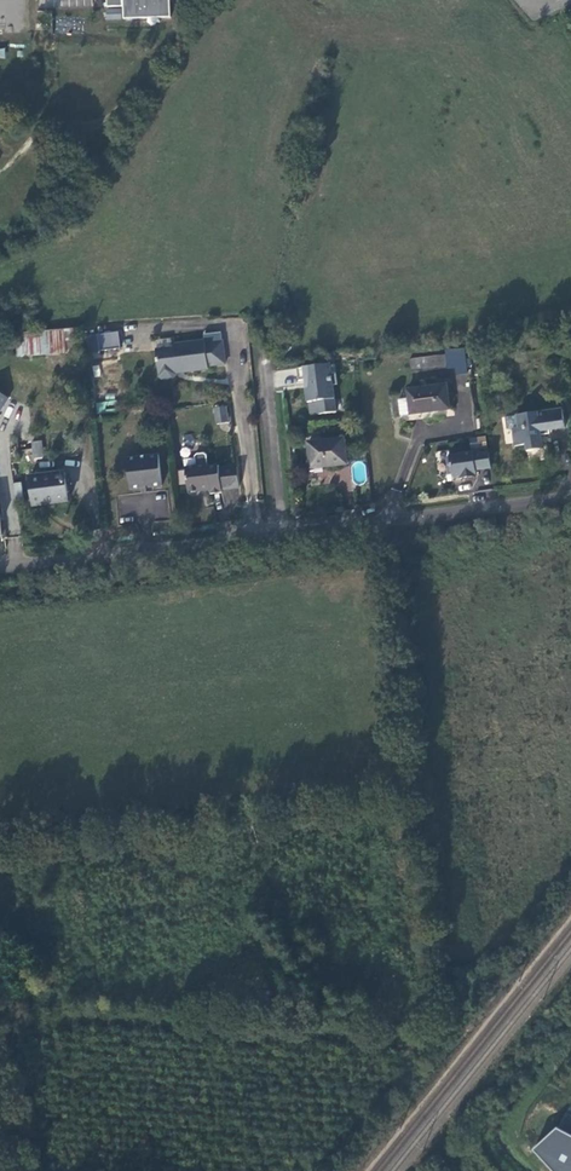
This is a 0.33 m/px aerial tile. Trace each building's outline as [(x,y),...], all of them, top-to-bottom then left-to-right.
[(171,17),(170,0),(124,0),(124,19),(171,17)] [(108,19),(123,19),(122,9),(108,10),(108,19)] [(81,328),(16,333),(18,356),(83,351),(81,328)] [(119,332),(98,335),(100,351),(121,349),(119,332)] [(205,343),(223,341),(222,332),(204,334),(205,340),(205,343)] [(98,335),(89,335),(91,352),(100,351),(98,335)] [(570,349),(568,338),(550,341),(551,351),(570,349)] [(208,366),(226,364),(223,341),(205,343),(205,340),(175,344),(172,348),(156,350),(160,376),(163,379),(173,378),(176,374),(175,367),(183,366),(184,372),(209,369),(208,366)] [(446,355),(411,360),(412,369),(448,364),(448,368),(456,367),(457,374),(468,373),(465,349),(446,352),(446,355)] [(331,364),(298,368),(299,380),(305,380),(308,402),(317,401),(319,414),(337,412),(333,385),(338,384),(336,372),(332,373),(331,364)] [(399,400),(402,415),(450,409),(447,385),(408,390),(409,399),(399,400)] [(9,398),(0,392),(0,411),(9,398)] [(228,423),(226,407),(215,408),(217,424),(228,423)] [(550,430),(565,428),(563,409),(517,415),(519,428),(512,429),(515,446),(526,445),(527,451),(543,449),(541,435),(550,434),(550,430)] [(507,429),(512,429),(519,428),(517,415),(505,417),(507,429)] [(348,464),(345,438),(309,443),(312,468),(348,464)] [(42,441),(32,442),(34,459),(44,457),(42,441)] [(476,470),(492,468),(490,452),(481,454),(480,452),(450,456),(451,458),(448,458),(450,474),(453,473),(453,476),(456,478),(477,476),(476,470)] [(222,489),(240,487),(237,467),(219,469),(219,465),(208,467),(207,455),(204,453),(197,454),(195,456),(196,466),(186,467),(189,493),(191,495),(199,494),(200,492),(200,489),(210,487),(211,494),(222,492),(222,489)] [(153,487),(163,486),(159,454),(128,458),(131,489),(142,488),(153,487)] [(34,506),(68,502),(65,472),(30,477),(34,506)] [(22,482),(14,482),(15,501),(23,501),(22,482)] [(225,504),(240,502),(238,489),(223,491),(225,504)] [(553,1128),(530,1151),(550,1170),(570,1170),(570,1137),(553,1128)]
